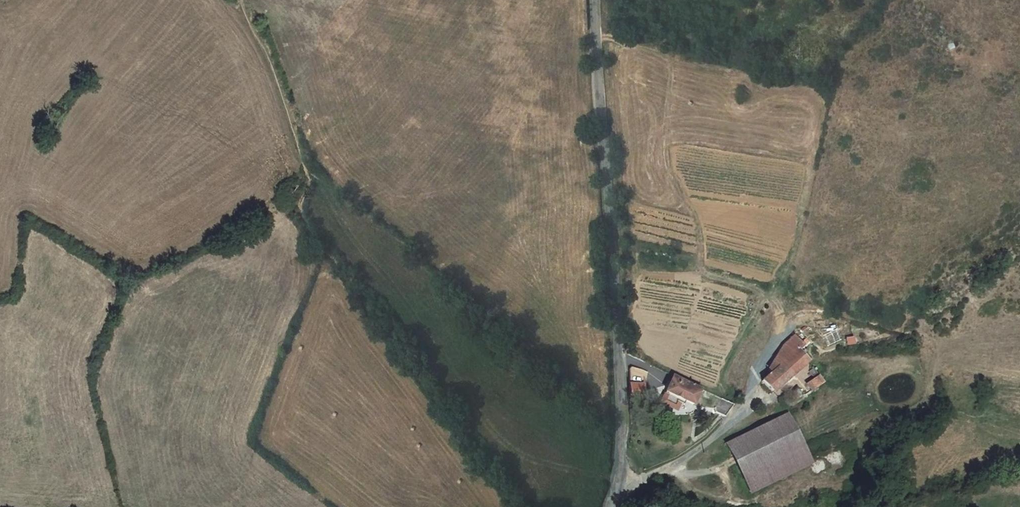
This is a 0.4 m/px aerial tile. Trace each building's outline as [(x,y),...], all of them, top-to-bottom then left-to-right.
[(286,187),(292,176),(280,170),(274,182),(286,187)] [(816,328),(808,310),(806,311),(798,318),(804,333),(816,328)] [(791,333),(796,336),(804,333),(798,318),(794,325),(791,333)] [(803,339),(796,336),(791,333),(770,362),(773,365),(768,371),(762,378),(773,390),(811,360),(800,346),(803,339)] [(698,384),(671,371),(659,395),(661,399),(670,404),(675,403),(679,395),(690,400),(698,384)] [(810,391),(826,380),(819,372),(805,383),(810,391)] [(631,381),(632,391),(641,390),(642,381),(631,381)] [(732,401),(719,395),(713,406),(713,410),(721,415),(732,401)] [(799,426),(791,412),(729,438),(753,489),(813,461),(799,426)]
